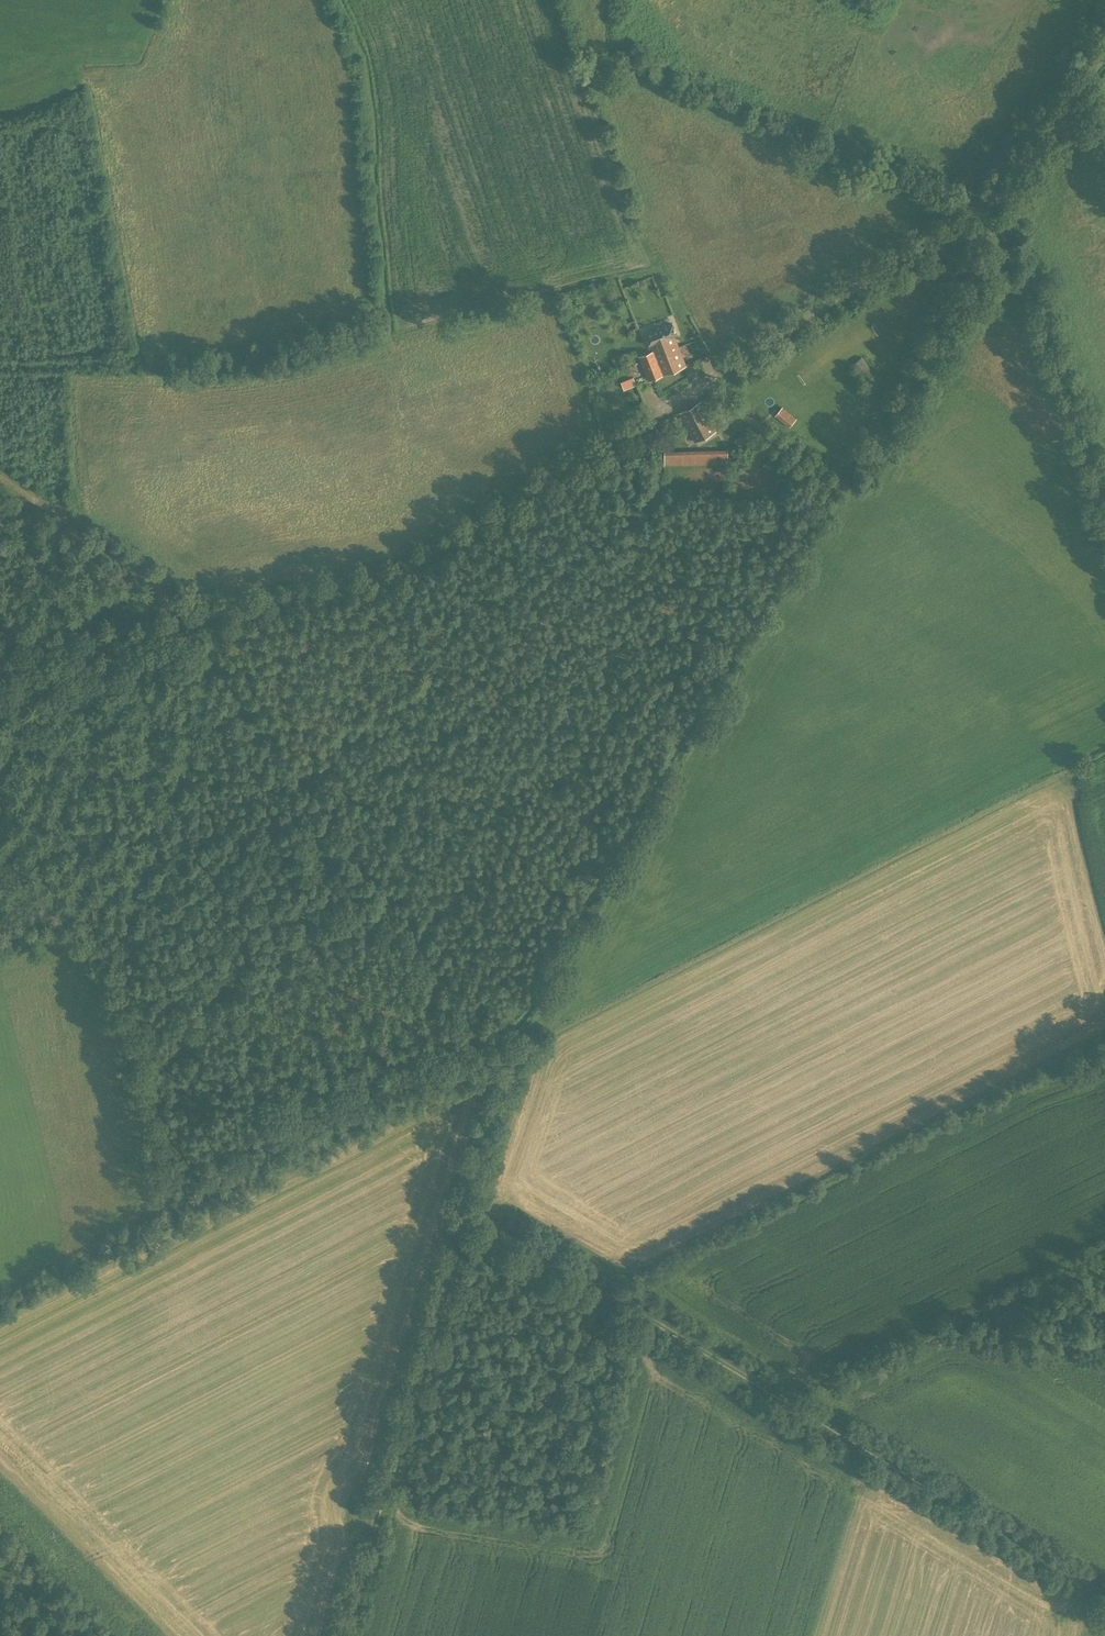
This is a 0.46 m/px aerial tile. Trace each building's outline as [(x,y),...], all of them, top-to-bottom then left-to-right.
[(649,380),(661,375),(686,365),(674,335),(677,334),(673,324),(644,335),(648,345),(650,345),(652,351),(640,357),(649,380)] [(868,387),(878,378),(862,357),(851,365),(868,387)] [(624,389),(636,384),(633,377),(621,382),(624,389)] [(679,413),(695,442),(717,430),(701,401),(679,413)] [(786,425),(793,416),(783,407),(775,416),(786,425)] [(664,465),(728,463),(728,449),(726,449),(664,450),(664,465)] [(458,1199),(467,1201),(469,1193),(461,1190),(458,1199)] [(354,1506),(366,1510),(371,1492),(359,1489),(354,1506)]
